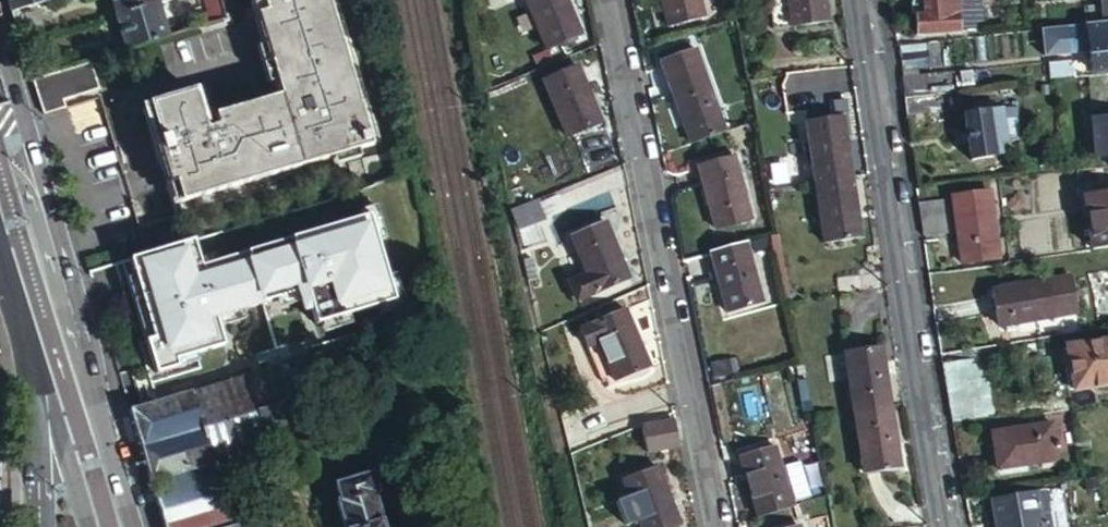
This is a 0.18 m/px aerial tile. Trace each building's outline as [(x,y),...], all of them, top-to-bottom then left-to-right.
[(46,0),(38,0),(12,8),(19,31),(53,22),(46,0)] [(116,14),(116,16),(157,5),(156,2),(156,0),(111,0),(116,14)] [(142,107),(175,216),(303,177),(299,166),(371,144),(327,0),(249,0),(257,27),(177,51),(189,93),(142,107)] [(178,10),(200,4),(198,0),(175,0),(178,10)] [(224,16),(219,0),(203,0),(209,22),(224,18),(224,16)] [(569,0),(529,0),(550,47),(584,31),(569,0)] [(703,0),(664,0),(670,23),(706,13),(703,0)] [(828,0),(769,0),(773,27),(831,18),(828,0)] [(1000,12),(964,15),(963,0),(915,0),(916,10),(920,13),(921,30),(1002,23),(1000,12)] [(126,47),(166,35),(157,5),(116,16),(126,47)] [(1107,71),(1107,67),(1107,66),(1107,19),(1043,27),(1045,53),(1073,50),(1075,75),(1107,71)] [(686,142),(722,133),(701,48),(665,57),(686,142)] [(36,90),(42,110),(64,104),(61,96),(98,85),(90,58),(51,70),(32,76),(36,90)] [(604,119),(579,64),(544,79),(569,134),(604,119)] [(908,83),(909,94),(946,89),(961,88),(958,67),(906,73),(908,83)] [(909,94),(912,107),(913,111),(965,104),(963,88),(961,88),(946,89),(909,94)] [(1009,138),(1005,105),(992,107),(991,96),(968,99),(969,110),(967,110),(973,157),(998,154),(996,140),(1009,138)] [(818,181),(856,175),(846,115),(808,120),(818,181)] [(1096,116),(1099,155),(1107,154),(1107,115),(1096,116)] [(744,219),(729,160),(693,169),(708,228),(744,219)] [(531,178),(528,163),(518,165),(521,181),(531,178)] [(865,233),(856,175),(818,181),(827,238),(865,233)] [(520,187),(527,203),(537,199),(530,183),(520,187)] [(147,253),(116,262),(156,397),(211,381),(209,376),(401,319),(362,188),(292,209),(271,215),(202,236),(148,252),(147,253)] [(958,194),(925,197),(927,210),(930,228),(963,224),(968,260),(990,256),(980,190),(958,193),(958,194)] [(1107,245),(1107,193),(1089,195),(1095,247),(1107,245)] [(527,203),(519,207),(521,213),(525,221),(543,214),(552,210),(546,196),(537,199),(527,203)] [(543,214),(525,221),(532,236),(549,229),(543,214)] [(631,276),(607,220),(572,235),(586,266),(569,273),(578,298),(596,290),(596,291),(631,276)] [(766,301),(750,240),(714,250),(730,310),(766,301)] [(539,251),(530,253),(532,261),(534,272),(543,269),(539,251)] [(1082,310),(1076,275),(1054,278),(997,287),(1001,322),(1060,313),(1082,310)] [(651,365),(627,308),(593,323),(605,351),(593,356),(604,380),(615,375),(617,380),(651,365)] [(1069,344),(1076,390),(1107,385),(1107,339),(1069,344)] [(847,351),(858,409),(893,404),(884,345),(847,351)] [(339,364),(334,347),(250,372),(261,409),(325,390),(333,387),(343,384),(372,375),(366,356),(339,364)] [(986,354),(945,360),(947,372),(950,391),(953,414),(954,420),(995,414),(986,354)] [(261,409),(250,372),(247,373),(237,376),(188,391),(157,400),(130,408),(149,469),(152,479),(271,442),(267,428),(261,409)] [(343,384),(333,387),(336,395),(346,392),(343,384)] [(325,390),(261,409),(267,428),(331,409),(325,390)] [(893,404),(858,409),(868,469),(904,464),(893,404)] [(1056,455),(1051,422),(995,432),(1000,465),(1056,455)] [(152,479),(166,526),(259,526),(255,515),(235,521),(223,482),(277,464),(271,442),(152,479)] [(742,455),(760,515),(796,504),(794,499),(814,493),(803,459),(785,464),(779,444),(742,455)] [(368,457),(333,468),(338,483),(332,485),(345,526),(385,526),(370,476),(374,475),(368,457)] [(659,466),(623,481),(629,495),(616,501),(625,525),(639,519),(642,526),(672,526),(682,523),(659,466)] [(994,496),(998,519),(1016,516),(1041,512),(1044,511),(1050,510),(1055,509),(1069,507),(1067,495),(1053,497),(1052,487),(994,496)] [(1070,515),(1069,507),(1055,509),(1056,517),(1070,515)] [(998,519),(999,526),(1072,526),(1071,520),(1070,515),(1056,517),(1055,509),(1050,510),(1051,518),(1045,518),(1044,511),(1041,512),(1016,516),(998,519)]
